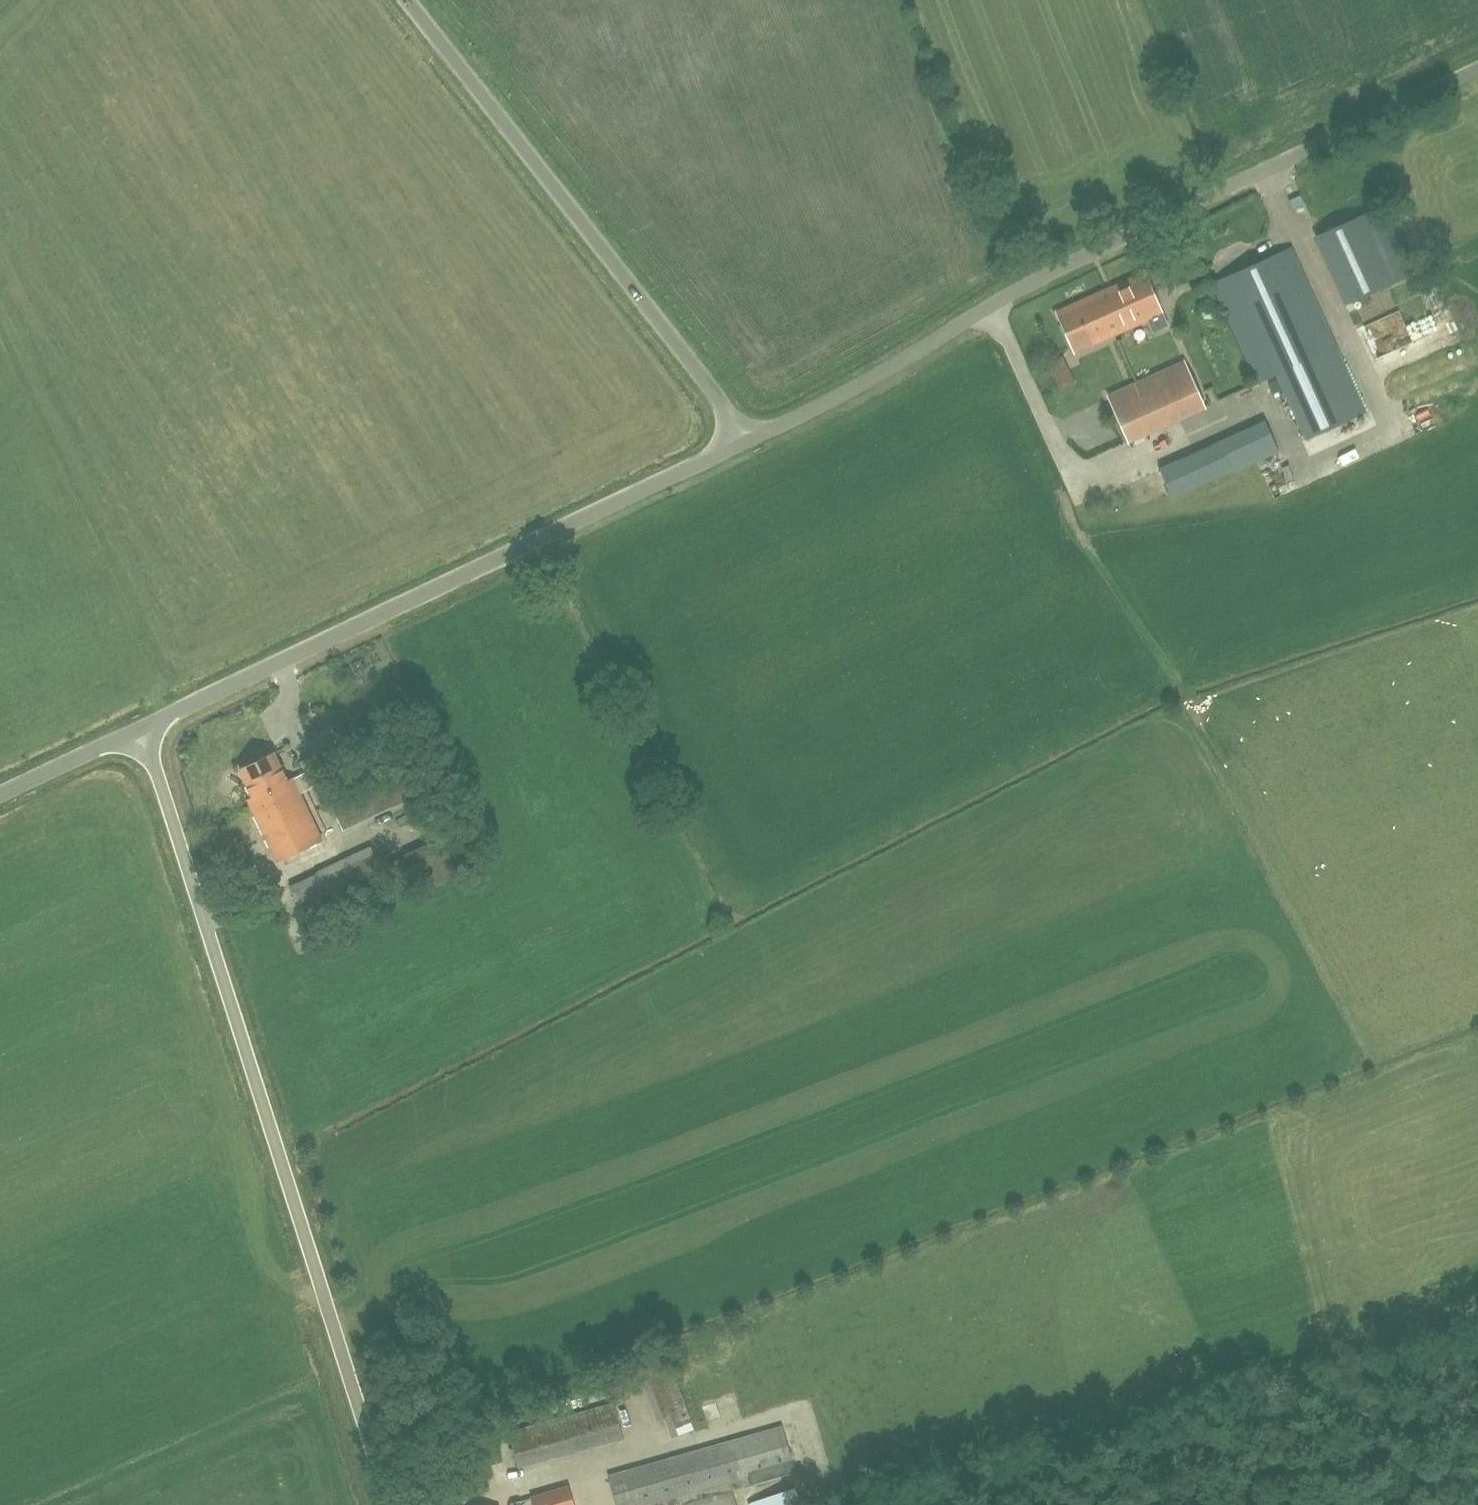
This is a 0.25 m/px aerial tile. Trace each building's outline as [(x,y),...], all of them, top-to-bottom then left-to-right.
[(1321,235),(1352,303),(1414,275),(1383,206),(1321,235)] [(1366,413),(1292,248),(1213,284),(1258,383),(1279,374),(1308,439),(1366,413)] [(1101,306),(1097,308),(1109,336),(1147,319),(1153,333),(1168,327),(1144,273),(1096,294),(1101,306)] [(1097,308),(1101,306),(1096,294),(1057,312),(1074,351),(1109,336),(1097,308)] [(1418,392),(1401,357),(1421,347),(1412,329),(1390,339),(1387,333),(1367,343),(1396,402),(1418,392)] [(1126,446),(1205,411),(1191,378),(1183,360),(1106,395),(1126,446)] [(1181,498),(1233,474),(1280,453),(1266,421),(1166,466),(1181,498)] [(326,750),(331,761),(345,754),(340,743),(326,750)] [(249,800),(252,805),(278,860),(322,839),(294,779),(288,782),(275,753),(241,769),(255,798),(249,800)] [(303,761),(308,772),(315,787),(328,781),(316,755),(303,761)] [(344,829),(407,799),(394,771),(331,801),(344,829)] [(301,908),(383,871),(371,846),(316,872),(317,874),(290,886),(301,908)] [(299,907),(286,912),(298,941),(310,936),(299,907)] [(620,1406),(513,1427),(521,1466),(628,1444),(620,1406)] [(783,1427),(608,1477),(617,1504),(736,1504),(732,1491),(752,1486),(752,1485),(796,1472),(783,1427)] [(532,1498),(534,1504),(574,1504),(569,1488),(532,1498)] [(754,1504),(802,1504),(801,1493),(753,1497),(754,1504)]
